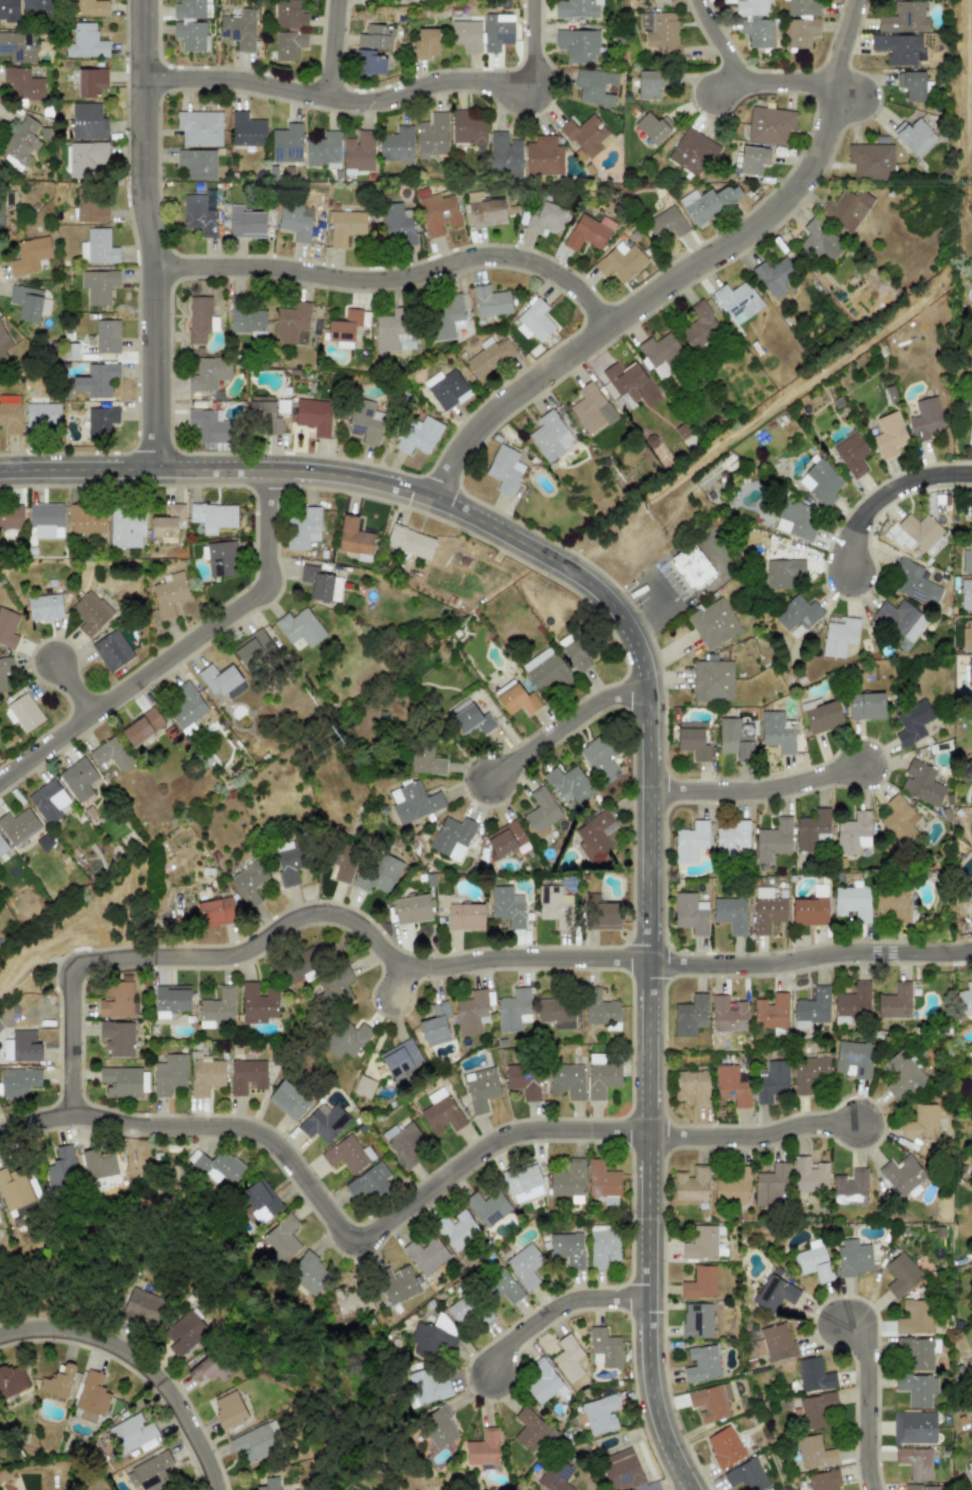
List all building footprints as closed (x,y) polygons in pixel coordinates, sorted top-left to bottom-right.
[(19,17),(19,0),(0,0),(0,17),(19,17)] [(22,11),(54,12),(54,0),(22,0),(22,11)] [(70,16),(108,15),(108,0),(93,0),(70,0),(70,16)] [(209,35),(205,35),(204,0),(180,0),(180,3),(173,3),(173,20),(173,38),(181,38),(181,52),(209,52),(209,35)] [(286,28),(286,32),(299,31),(299,27),(307,26),(306,12),(299,13),(299,0),(275,0),(276,28),(286,28)] [(599,0),(565,0),(565,2),(555,2),(555,17),(599,17),(599,0)] [(771,17),(767,17),(767,0),(735,0),(735,15),(748,15),(748,21),(740,21),(739,34),(748,34),(748,48),(771,48),(771,17)] [(810,35),(819,35),(818,0),(786,0),(787,17),(785,17),(786,49),(810,48),(810,35)] [(927,32),(928,17),(923,17),(923,2),(894,1),(894,16),(877,16),(877,31),(927,32)] [(219,16),(219,39),(237,39),(237,51),(254,51),(254,8),(240,8),(240,16),(219,16)] [(676,13),(642,13),(642,47),(662,47),(662,56),(681,56),(681,42),(676,42),(676,13)] [(484,52),(500,52),(500,44),(514,44),(513,14),(483,14),(484,52)] [(480,20),(451,21),(451,44),(461,44),(462,53),(481,53),(480,20)] [(65,57),(108,56),(107,40),(96,41),(96,22),(73,23),(73,44),(65,44),(65,57)] [(357,34),(357,48),(393,49),(394,26),(366,25),(365,34),(357,34)] [(438,28),(417,29),(417,41),(413,41),(413,56),(439,56),(438,28)] [(596,30),(554,30),(555,46),(566,46),(566,62),(597,62),(596,30)] [(8,56),(8,62),(35,62),(36,33),(0,32),(0,55),(8,56)] [(306,47),(306,32),(275,32),(275,61),(299,61),(299,47),(306,47)] [(870,35),(870,51),(886,51),(886,65),(916,65),(916,57),(921,57),(921,35),(870,35)] [(386,57),(376,57),(376,50),(357,49),(356,73),(385,75),(386,57)] [(30,67),(3,67),(3,84),(10,84),(10,98),(43,100),(44,77),(30,77),(30,67)] [(77,97),(99,97),(99,89),(107,89),(107,68),(77,69),(77,97)] [(577,101),(613,106),(614,95),(602,93),(603,83),(616,85),(617,73),(589,69),(586,87),(579,86),(577,101)] [(638,71),(637,99),(659,99),(659,71),(638,71)] [(924,71),(896,72),(896,88),(905,88),(905,101),(925,100),(924,71)] [(100,103),(72,103),(72,138),(106,138),(106,118),(100,118),(100,103)] [(794,131),(795,111),(750,107),(747,141),(786,144),(787,130),(794,131)] [(221,111),(176,111),(176,131),(182,131),(182,146),(221,146),(221,111)] [(265,119),(247,120),(247,111),(231,111),(231,146),(265,145),(265,119)] [(654,146),(673,127),(663,116),(657,122),(647,111),(633,124),(654,146)] [(446,112),(429,112),(429,122),(416,122),(417,159),(428,159),(428,154),(447,154),(446,112)] [(452,113),(453,150),(467,149),(467,145),(486,144),(485,119),(471,120),(471,112),(452,113)] [(557,128),(568,141),(571,139),(588,159),(612,139),(592,114),(576,127),(569,119),(557,128)] [(45,128),(23,115),(0,156),(0,159),(21,171),(31,153),(45,128)] [(915,158),(937,138),(918,118),(908,127),(902,121),(890,132),(915,158)] [(272,129),(271,161),(301,162),(301,123),(286,123),(286,130),(272,129)] [(378,133),(379,158),(398,158),(398,163),(412,163),(412,126),(396,126),(396,133),(378,133)] [(705,160),(711,163),(720,147),(686,126),(666,159),(695,176),(705,160)] [(339,131),(321,130),(321,138),(305,138),(305,165),(326,165),(326,168),(339,168),(339,131)] [(344,138),(343,169),(374,169),(374,130),(357,130),(357,138),(344,138)] [(521,172),(521,139),(507,139),(508,131),(490,131),(489,157),(499,157),(498,171),(521,172)] [(525,143),(526,175),(562,174),(562,145),(555,145),(555,135),(534,135),(534,142),(525,143)] [(108,164),(107,142),(68,142),(69,178),(93,178),(93,164),(108,164)] [(848,145),(848,164),(853,164),(854,178),(893,178),(892,144),(848,145)] [(739,175),(762,176),(763,147),(741,146),(739,175)] [(215,150),(177,150),(177,165),(184,165),(184,180),(215,180),(215,150)] [(694,189),(678,199),(694,226),(743,196),(735,182),(714,195),(710,188),(697,196),(694,189)] [(872,197),(857,189),(854,194),(842,188),(834,204),(825,200),(817,215),(853,234),(872,197)] [(503,197),(482,199),(482,191),(467,192),(470,228),(506,224),(503,197)] [(426,239),(442,236),(441,227),(460,223),(454,195),(439,198),(438,193),(418,198),(426,239)] [(205,194),(183,195),(184,228),(198,228),(198,238),(216,237),(215,210),(205,210),(205,194)] [(76,221),(108,222),(108,199),(77,199),(76,221)] [(524,229),(540,235),(544,225),(558,231),(566,211),(536,199),(524,229)] [(415,245),(413,210),(402,210),(401,203),(381,204),(382,239),(399,239),(399,246),(415,245)] [(265,212),(243,212),(243,205),(230,204),(229,237),(264,238),(265,212)] [(313,209),(280,205),(277,228),(293,231),(292,242),(308,244),(313,209)] [(676,236),(688,230),(674,205),(644,221),(654,239),(672,230),(676,236)] [(365,234),(366,212),(327,211),(327,222),(330,222),(330,248),(345,248),(346,234),(365,234)] [(600,250),(614,222),(601,216),(598,222),(580,213),(563,245),(575,252),(581,240),(600,250)] [(808,233),(797,247),(815,260),(819,255),(829,262),(844,242),(810,217),(802,229),(808,233)] [(109,228),(87,228),(86,242),(80,242),(80,262),(118,263),(118,247),(109,247),(109,228)] [(11,275),(38,272),(37,259),(51,257),(48,237),(16,241),(18,259),(9,260),(11,275)] [(632,244),(627,249),(619,241),(593,265),(604,277),(611,270),(623,283),(647,260),(632,244)] [(774,300),(787,289),(782,283),(796,271),(783,256),(770,267),(764,259),(750,270),(774,300)] [(87,287),(87,306),(110,305),(109,286),(118,286),(118,271),(80,272),(81,287),(87,287)] [(736,326),(763,305),(745,280),(729,291),(724,284),(711,293),(736,326)] [(508,291),(489,292),(488,284),(473,286),(476,317),(511,313),(508,291)] [(17,319),(38,323),(43,290),(11,285),(9,302),(19,304),(17,319)] [(453,322),(463,321),(461,293),(432,295),(435,340),(454,339),(453,322)] [(205,331),(218,330),(217,317),(212,317),(211,296),(188,296),(189,343),(205,343),(205,331)] [(266,309),(238,308),(238,296),(231,296),(230,333),(249,333),(249,338),(265,338),(266,309)] [(542,313),(548,308),(538,298),(511,324),(525,338),(530,333),(539,343),(556,327),(542,313)] [(722,328),(699,300),(687,309),(696,319),(679,333),(694,351),(722,328)] [(309,302),(294,301),(294,309),(275,308),(274,343),(307,344),(309,302)] [(409,308),(391,308),(391,316),(374,316),(375,350),(410,350),(409,308)] [(362,309),(344,309),(344,320),(328,320),(327,340),(353,341),(354,331),(361,332),(362,309)] [(119,320),(96,320),(96,353),(119,353),(119,320)] [(4,351),(13,346),(0,323),(0,363),(8,358),(4,351)] [(651,368),(663,362),(664,364),(682,354),(670,332),(653,341),(650,337),(637,345),(651,368)] [(476,379),(516,354),(504,336),(493,343),(489,336),(477,344),(481,350),(464,360),(476,379)] [(196,357),(196,374),(188,374),(188,391),(215,390),(215,380),(231,380),(230,356),(196,357)] [(635,362),(621,372),(615,362),(600,372),(626,409),(640,399),(643,405),(658,395),(635,362)] [(72,376),(73,392),(87,391),(87,398),(110,397),(109,377),(119,377),(118,363),(87,364),(87,376),(72,376)] [(471,394),(454,368),(441,376),(439,371),(423,381),(442,412),(471,394)] [(616,416),(590,380),(576,390),(582,398),(568,407),(588,436),(616,416)] [(943,428),(935,395),(914,400),(917,415),(907,418),(912,437),(918,436),(920,442),(932,439),(930,431),(943,428)] [(4,425),(4,435),(20,434),(19,396),(0,396),(0,425),(4,425)] [(274,397),(248,398),(249,423),(268,422),(268,432),(287,432),(287,416),(275,416),(274,397)] [(348,431),(363,433),(361,444),(378,446),(382,412),(373,411),(374,401),(353,398),(348,431)] [(295,426),(313,427),(313,437),(329,438),(331,401),(296,399),(295,426)] [(60,404),(26,403),(25,430),(59,431),(60,404)] [(118,407),(87,408),(88,440),(110,439),(109,423),(118,423),(118,407)] [(546,462),(575,442),(551,408),(537,418),(541,424),(527,435),(546,462)] [(221,410),(188,409),(187,426),(198,426),(197,442),(231,443),(232,420),(220,420),(221,410)] [(907,442),(897,411),(876,418),(881,433),(872,436),(880,461),(896,456),(893,447),(907,442)] [(394,449),(408,455),(411,447),(429,455),(443,424),(424,416),(421,423),(407,418),(394,449)] [(853,480),(867,470),(859,458),(869,452),(855,431),(831,447),(853,480)] [(523,465),(515,462),(519,452),(497,443),(486,475),(500,480),(496,491),(512,497),(523,465)] [(796,481),(825,509),(836,498),(832,494),(844,482),(818,458),(796,481)] [(810,540),(819,509),(783,499),(774,530),(810,540)] [(62,503),(30,504),(31,538),(63,538),(62,503)] [(184,504),(166,504),(166,517),(151,517),(151,537),(160,537),(160,546),(176,546),(176,527),(184,527),(184,504)] [(216,528),(236,527),(236,504),(189,505),(189,522),(202,522),(202,535),(216,535),(216,528)] [(23,528),(22,506),(0,507),(0,529),(23,528)] [(69,533),(105,532),(105,506),(69,506),(69,533)] [(319,541),(320,506),(304,506),(303,516),(288,515),(287,550),(308,550),(308,540),(319,541)] [(141,547),(140,536),(145,536),(144,511),(110,511),(111,548),(141,547)] [(374,533),(355,531),(357,516),(342,513),(336,551),(357,554),(356,560),(370,562),(374,533)] [(923,551),(943,530),(925,513),(917,522),(907,513),(895,525),(923,551)] [(436,538),(392,525),(385,546),(429,560),(436,538)] [(208,560),(208,576),(236,575),(235,542),(201,543),(202,560),(208,560)] [(668,557),(687,591),(714,576),(695,542),(668,557)] [(962,572),(971,572),(971,542),(967,542),(968,549),(961,550),(962,572)] [(791,588),(791,577),(804,576),(804,559),(764,560),(765,589),(791,588)] [(933,608),(942,587),(921,579),(926,568),(903,559),(890,590),(933,608)] [(319,566),(302,564),(299,581),(311,583),(309,599),(329,602),(333,575),(318,573),(319,566)] [(190,599),(183,570),(162,575),(164,582),(150,585),(156,612),(149,614),(152,623),(175,618),(171,603),(190,599)] [(960,579),(960,610),(971,610),(971,579),(960,579)] [(84,621),(77,628),(88,639),(113,613),(88,589),(70,608),(84,621)] [(62,618),(60,594),(28,597),(30,612),(34,611),(35,621),(62,618)] [(812,600),(807,605),(797,594),(772,616),(786,632),(797,622),(804,630),(823,613),(812,600)] [(741,631),(721,597),(686,617),(706,651),(741,631)] [(871,616),(911,643),(928,618),(900,599),(894,608),(882,600),(871,616)] [(13,650),(19,636),(11,633),(19,615),(0,607),(0,644),(13,650)] [(273,622),(289,644),(300,636),(308,648),(326,635),(305,607),(290,617),(287,612),(273,622)] [(822,656),(843,658),(844,643),(856,645),(858,618),(842,617),(841,624),(825,622),(822,656)] [(967,620),(967,627),(961,627),(962,650),(971,650),(971,620),(967,620)] [(109,673),(134,656),(116,629),(91,645),(109,673)] [(232,647),(245,669),(275,650),(262,629),(232,647)] [(575,674),(592,666),(578,638),(561,646),(575,674)] [(553,679),(560,689),(573,679),(549,645),(521,666),(538,690),(553,679)] [(5,692),(4,673),(13,672),(12,657),(0,658),(0,692),(5,692)] [(732,661),(692,661),(693,701),(733,701),(732,661)] [(212,695),(220,689),(227,700),(246,687),(230,663),(217,672),(210,663),(196,672),(212,695)] [(208,710),(187,679),(173,689),(181,702),(167,711),(182,732),(192,725),(190,723),(208,710)] [(541,706),(530,688),(523,693),(515,680),(494,693),(507,713),(520,705),(526,715),(541,706)] [(5,704),(9,710),(4,713),(11,724),(16,720),(23,733),(44,720),(27,692),(5,704)] [(884,719),(883,693),(848,694),(849,720),(884,719)] [(481,716),(468,698),(446,713),(462,735),(475,726),(482,736),(496,726),(486,712),(481,716)] [(843,724),(836,699),(821,704),(819,698),(799,704),(809,735),(843,724)] [(894,734),(901,748),(926,735),(921,725),(934,718),(923,698),(894,714),(903,729),(894,734)] [(132,747),(165,723),(152,706),(120,730),(132,747)] [(783,711),(760,711),(761,745),(778,745),(778,754),(794,753),(793,727),(783,727),(783,711)] [(718,718),(719,753),(736,753),(736,760),(752,760),(751,724),(740,724),(740,717),(718,718)] [(677,750),(692,750),(692,761),(709,761),(709,722),(677,723),(677,750)] [(620,773),(608,757),(617,751),(604,731),(577,750),(602,785),(620,773)] [(89,751),(97,765),(111,757),(119,772),(133,765),(116,735),(89,751)] [(445,775),(446,759),(431,758),(433,740),(417,739),(415,764),(412,764),(412,773),(445,775)] [(77,803),(93,793),(87,785),(98,777),(83,756),(57,774),(77,803)] [(945,787),(931,781),(936,769),(911,758),(903,775),(905,775),(899,790),(936,806),(945,787)] [(571,797),(576,804),(594,792),(575,764),(560,775),(555,767),(543,775),(562,803),(571,797)] [(27,797),(47,824),(72,806),(52,778),(27,797)] [(425,797),(418,780),(387,792),(400,824),(445,806),(439,791),(425,797)] [(562,815),(542,785),(529,794),(537,806),(522,816),(537,839),(549,831),(545,827),(562,815)] [(918,818),(896,793),(884,804),(890,811),(878,822),(901,846),(916,832),(910,825),(918,818)] [(27,807),(12,818),(7,812),(0,817),(0,828),(13,847),(41,827),(27,807)] [(815,851),(815,843),(828,843),(829,808),(813,808),(813,818),(796,817),(796,851),(815,851)] [(837,821),(836,854),(858,854),(859,847),(869,847),(870,811),(854,810),(854,821),(837,821)] [(617,827),(607,812),(570,836),(587,862),(613,846),(606,835),(617,827)] [(460,823),(443,816),(429,848),(459,862),(476,823),(462,817),(460,823)] [(755,829),(756,868),(770,867),(770,854),(791,853),(790,816),(775,817),(776,829),(755,829)] [(527,841),(514,819),(482,837),(495,860),(527,841)] [(708,848),(707,820),(692,820),(692,829),(674,829),(675,863),(697,862),(696,848),(708,848)] [(749,848),(748,820),(731,820),(732,828),(715,828),(716,856),(735,856),(735,848),(749,848)] [(9,849),(0,837),(0,855),(9,849)] [(310,867),(306,846),(274,852),(281,888),(298,885),(296,869),(310,867)] [(349,883),(356,849),(337,846),(332,870),(335,870),(333,880),(349,883)] [(387,894),(403,863),(377,850),(371,863),(364,859),(351,885),(367,892),(370,885),(387,894)] [(261,902),(253,889),(269,878),(257,860),(228,879),(249,910),(261,902)] [(960,889),(971,898),(971,872),(960,889)] [(571,894),(560,894),(560,885),(538,885),(537,919),(555,919),(555,928),(571,928),(571,894)] [(524,928),(523,894),(512,895),(512,886),(490,886),(491,919),(508,918),(508,929),(524,928)] [(833,914),(854,914),(854,922),(869,922),(869,888),(834,887),(833,914)] [(908,891),(875,890),(874,913),(895,914),(895,922),(907,922),(908,891)] [(706,902),(696,902),(696,892),(674,892),(674,928),(691,927),(691,936),(707,936),(706,902)] [(620,903),(599,902),(599,893),(585,893),(584,929),(619,929),(620,903)] [(431,921),(429,896),(394,898),(396,923),(431,921)] [(196,902),(200,926),(234,922),(231,897),(196,902)] [(786,898),(753,897),(752,935),(769,935),(769,922),(785,922),(786,898)] [(729,936),(745,936),(745,898),(712,898),(713,923),(729,922),(729,936)] [(827,899),(792,898),(791,924),(826,925),(827,899)] [(484,904),(448,904),(448,930),(483,930),(484,904)] [(333,955),(323,940),(280,969),(289,983),(333,955)] [(354,979),(346,964),(320,978),(324,987),(313,993),(324,1013),(352,998),(345,985),(354,979)] [(848,1024),(848,1018),(869,1017),(868,980),(854,981),(854,993),(834,994),(834,1024),(848,1024)] [(956,992),(961,1013),(971,1011),(971,980),(965,982),(967,990),(956,992)] [(266,1023),(266,1017),(277,1017),(277,988),(265,988),(265,996),(257,996),(257,981),(241,982),(242,1023),(266,1023)] [(877,994),(877,1017),(909,1017),(909,981),(894,981),(894,994),(877,994)] [(132,982),(103,982),(103,999),(98,999),(98,1016),(132,1016),(132,982)] [(190,1012),(190,985),(154,986),(154,1012),(190,1012)] [(234,986),(219,985),(218,1000),(199,1000),(198,1027),(213,1028),(213,1022),(233,1022),(234,986)] [(793,1028),(809,1028),(809,1022),(828,1022),(828,985),(813,985),(813,1000),(794,1000),(793,1028)] [(530,1022),(529,987),(513,987),(513,998),(498,998),(499,1032),(520,1031),(519,1022),(530,1022)] [(619,1024),(620,1002),(600,1001),(600,987),(586,987),(585,1023),(619,1024)] [(489,1022),(486,988),(469,990),(470,998),(455,999),(457,1036),(480,1034),(480,1023),(489,1022)] [(753,1027),(773,1027),(773,1035),(786,1035),(786,992),(772,992),(772,1001),(753,1001),(753,1027)] [(674,1004),(674,1036),(695,1037),(695,1028),(706,1028),(706,993),(692,993),(691,1004),(674,1004)] [(745,1003),(727,1003),(726,995),(711,995),(712,1031),(746,1030),(745,1003)] [(425,1047),(450,1040),(444,1019),(451,1017),(446,1000),(429,1005),(433,1018),(418,1022),(425,1047)] [(538,1022),(554,1021),(554,1029),(573,1029),(573,1000),(537,1001),(538,1022)] [(133,1057),(134,1022),(99,1022),(98,1038),(107,1038),(106,1056),(133,1057)] [(349,1057),(374,1034),(364,1023),(355,1031),(349,1024),(324,1046),(336,1059),(344,1051),(349,1057)] [(41,1043),(35,1043),(34,1029),(11,1030),(12,1040),(2,1040),(3,1061),(41,1060),(41,1043)] [(379,1053),(395,1086),(426,1071),(411,1038),(379,1053)] [(852,1078),(870,1079),(871,1043),(836,1041),(835,1068),(853,1069),(852,1078)] [(894,1099),(907,1088),(912,1094),(928,1081),(900,1048),(887,1060),(898,1074),(884,1086),(894,1099)] [(186,1087),(186,1054),(164,1054),(164,1063),(154,1063),(153,1097),(169,1097),(169,1087),(186,1087)] [(604,1100),(603,1087),(621,1087),(620,1064),(604,1064),(604,1054),(588,1054),(589,1100),(604,1100)] [(794,1095),(809,1094),(809,1079),(829,1079),(828,1055),(793,1056),(794,1095)] [(224,1061),(209,1061),(209,1057),(192,1057),(192,1098),(207,1098),(208,1086),(224,1087),(224,1061)] [(231,1096),(246,1095),(245,1083),(253,1082),(253,1089),(266,1089),(266,1060),(230,1061),(231,1096)] [(771,1104),(771,1093),(788,1093),(787,1060),(764,1061),(765,1074),(755,1075),(756,1104),(771,1104)] [(522,1102),(538,1101),(537,1064),(505,1065),(506,1089),(522,1088),(522,1102)] [(583,1100),(582,1064),(549,1065),(549,1092),(567,1092),(568,1101),(583,1100)] [(750,1108),(748,1073),(737,1073),(736,1064),(714,1065),(716,1098),(733,1098),(734,1108),(750,1108)] [(105,1097),(141,1097),(141,1067),(99,1068),(99,1084),(105,1083),(105,1097)] [(463,1073),(472,1116),(487,1112),(484,1099),(500,1095),(494,1067),(463,1073)] [(0,1069),(1,1099),(26,1099),(26,1087),(41,1087),(40,1069),(0,1069)] [(708,1106),(707,1071),(673,1072),(674,1100),(690,1100),(690,1106),(708,1106)] [(375,1080),(357,1075),(352,1093),(370,1098),(375,1080)] [(266,1099),(294,1121),(310,1101),(283,1079),(266,1099)] [(452,1131),(465,1125),(444,1086),(426,1096),(430,1105),(419,1110),(432,1134),(449,1125),(452,1131)] [(334,1104),(328,1110),(320,1102),(297,1127),(308,1138),(314,1132),(327,1144),(350,1119),(334,1104)] [(936,1104),(914,1104),(914,1121),(901,1121),(901,1137),(937,1136),(936,1104)] [(423,1140),(412,1121),(397,1130),(394,1126),(382,1133),(404,1170),(419,1161),(410,1147),(423,1140)] [(361,1149),(350,1133),(320,1154),(329,1167),(340,1160),(350,1174),(375,1158),(366,1145),(361,1149)] [(71,1144),(55,1147),(58,1161),(44,1163),(49,1191),(78,1186),(71,1144)] [(186,1158),(214,1184),(222,1176),(230,1184),(245,1168),(222,1147),(209,1161),(196,1148),(186,1158)] [(82,1152),(86,1180),(116,1176),(113,1148),(82,1152)] [(815,1162),(815,1168),(808,1168),(809,1156),(794,1155),(793,1191),(827,1192),(828,1163),(815,1162)] [(925,1174),(908,1155),(895,1167),(889,1159),(877,1170),(900,1197),(925,1174)] [(582,1158),(566,1158),(566,1172),(549,1172),(550,1196),(583,1195),(582,1158)] [(603,1158),(588,1158),(587,1196),(604,1197),(604,1205),(618,1205),(619,1171),(602,1171),(603,1158)] [(373,1202),(392,1189),(385,1179),(390,1175),(379,1160),(343,1185),(353,1200),(365,1191),(373,1202)] [(754,1172),(753,1206),(776,1206),(776,1196),(787,1196),(788,1162),(772,1162),(772,1173),(754,1172)] [(544,1193),(535,1165),(503,1175),(512,1203),(544,1193)] [(673,1200),(707,1201),(708,1166),(692,1166),(692,1173),(674,1173),(673,1200)] [(7,1212),(34,1200),(20,1168),(6,1174),(4,1167),(0,1169),(0,1195),(7,1212)] [(866,1168),(849,1168),(849,1175),(833,1175),(832,1204),(866,1205),(866,1168)] [(715,1172),(714,1201),(747,1202),(748,1173),(715,1172)] [(282,1206),(258,1177),(238,1194),(262,1223),(282,1206)] [(483,1201),(475,1191),(463,1201),(485,1229),(510,1209),(496,1190),(483,1201)] [(451,1252),(480,1235),(464,1208),(453,1215),(456,1220),(449,1224),(443,1215),(433,1222),(451,1252)] [(282,1262),(300,1246),(289,1233),(299,1224),(289,1213),(261,1238),(282,1262)] [(682,1258),(723,1257),(722,1243),(717,1243),(717,1225),(692,1225),(693,1243),(681,1244),(682,1258)] [(590,1268),(606,1268),(606,1261),(618,1261),(618,1226),(589,1227),(590,1268)] [(550,1234),(551,1258),(564,1258),(565,1270),(583,1270),(581,1233),(550,1234)] [(449,1256),(434,1236),(419,1248),(413,1240),(401,1250),(423,1277),(449,1256)] [(836,1246),(837,1277),(853,1277),(853,1273),(871,1272),(870,1244),(857,1245),(857,1238),(840,1238),(841,1246),(836,1246)] [(832,1280),(821,1239),(809,1242),(810,1249),(793,1253),(798,1275),(815,1271),(818,1283),(832,1280)] [(531,1270),(544,1261),(530,1242),(504,1261),(526,1292),(539,1282),(531,1270)] [(894,1278),(884,1287),(895,1299),(922,1275),(901,1250),(883,1266),(894,1278)] [(332,1274),(307,1252),(287,1274),(312,1296),(332,1274)] [(393,1270),(392,1269),(376,1275),(387,1304),(418,1292),(408,1265),(393,1270)] [(510,1307),(525,1292),(497,1265),(483,1280),(510,1307)] [(716,1265),(693,1265),(693,1282),(680,1281),(680,1297),(716,1297),(716,1265)] [(781,1298),(792,1304),(800,1291),(767,1273),(751,1302),(772,1314),(781,1298)] [(119,1313),(153,1327),(164,1300),(130,1286),(119,1313)] [(338,1318),(373,1312),(369,1287),(362,1288),(361,1287),(333,1292),(338,1318)] [(477,1310),(463,1294),(445,1310),(460,1326),(477,1310)] [(895,1318),(895,1334),(931,1333),(931,1299),(903,1300),(903,1318),(895,1318)] [(712,1337),(711,1303),(682,1304),(683,1338),(712,1337)] [(159,1334),(177,1358),(209,1333),(191,1309),(159,1334)] [(432,1325),(423,1322),(420,1330),(414,1327),(409,1340),(415,1342),(412,1350),(436,1360),(440,1350),(449,1354),(458,1333),(443,1314),(437,1312),(432,1325)] [(759,1328),(767,1362),(795,1356),(787,1322),(759,1328)] [(601,1367),(620,1367),(619,1336),(605,1337),(605,1326),(589,1327),(590,1353),(601,1353),(601,1367)] [(578,1365),(586,1359),(568,1333),(556,1342),(562,1350),(550,1359),(568,1384),(583,1373),(578,1365)] [(931,1370),(931,1352),(939,1352),(939,1338),(896,1338),(896,1353),(907,1353),(907,1370),(931,1370)] [(716,1345),(688,1347),(690,1366),(683,1367),(684,1382),(719,1378),(716,1345)] [(834,1371),(822,1373),(819,1355),(795,1358),(801,1392),(837,1387),(834,1371)] [(556,1391),(560,1397),(567,1392),(542,1357),(528,1367),(535,1378),(524,1386),(537,1405),(556,1391)] [(75,1365),(64,1362),(61,1374),(54,1372),(52,1380),(40,1377),(36,1391),(66,1399),(75,1365)] [(20,1365),(9,1369),(7,1364),(0,1367),(0,1399),(29,1387),(20,1365)] [(451,1395),(447,1379),(435,1383),(430,1366),(406,1373),(412,1392),(406,1394),(410,1407),(451,1395)] [(111,1393),(99,1389),(103,1374),(86,1369),(74,1408),(81,1410),(78,1419),(94,1423),(97,1415),(103,1417),(111,1393)] [(895,1390),(908,1391),(907,1407),(930,1407),(930,1393),(936,1393),(937,1376),(895,1375),(895,1390)] [(686,1393),(690,1408),(703,1404),(705,1412),(699,1414),(701,1424),(729,1416),(725,1400),(731,1398),(727,1382),(686,1393)] [(210,1401),(223,1430),(247,1420),(235,1390),(210,1401)] [(618,1408),(615,1394),(581,1403),(589,1436),(616,1429),(611,1410),(618,1408)] [(830,1427),(829,1410),(836,1410),(835,1394),(800,1395),(801,1428),(830,1427)] [(460,1436),(443,1405),(418,1418),(434,1450),(460,1436)] [(513,1418),(523,1425),(512,1438),(530,1453),(551,1429),(523,1406),(513,1418)] [(935,1412),(892,1412),(892,1443),(935,1443),(935,1412)] [(107,1428),(119,1454),(158,1436),(151,1421),(144,1425),(138,1413),(107,1428)] [(745,1457),(731,1425),(704,1437),(719,1469),(745,1457)] [(466,1441),(466,1464),(498,1463),(497,1427),(481,1427),(481,1441),(466,1441)] [(837,1463),(835,1448),(821,1450),(819,1435),(796,1438),(801,1469),(837,1463)] [(131,1488),(139,1484),(142,1489),(154,1489),(167,1484),(161,1470),(173,1464),(165,1447),(121,1468),(131,1488)] [(601,1465),(610,1489),(623,1489),(643,1483),(631,1447),(615,1453),(617,1459),(601,1465)] [(895,1463),(909,1463),(909,1480),(930,1481),(931,1449),(895,1448),(895,1463)] [(564,1483),(573,1467),(554,1457),(537,1486),(544,1489),(573,1489),(574,1489),(564,1483)] [(729,1488),(737,1483),(741,1489),(761,1489),(770,1485),(753,1457),(722,1475),(729,1488)] [(964,1463),(971,1486),(971,1460),(964,1463)] [(836,1484),(840,1484),(837,1469),(807,1474),(809,1489),(837,1489),(836,1484)] [(264,1477),(264,1485),(256,1486),(256,1489),(278,1489),(278,1477),(264,1477)]
